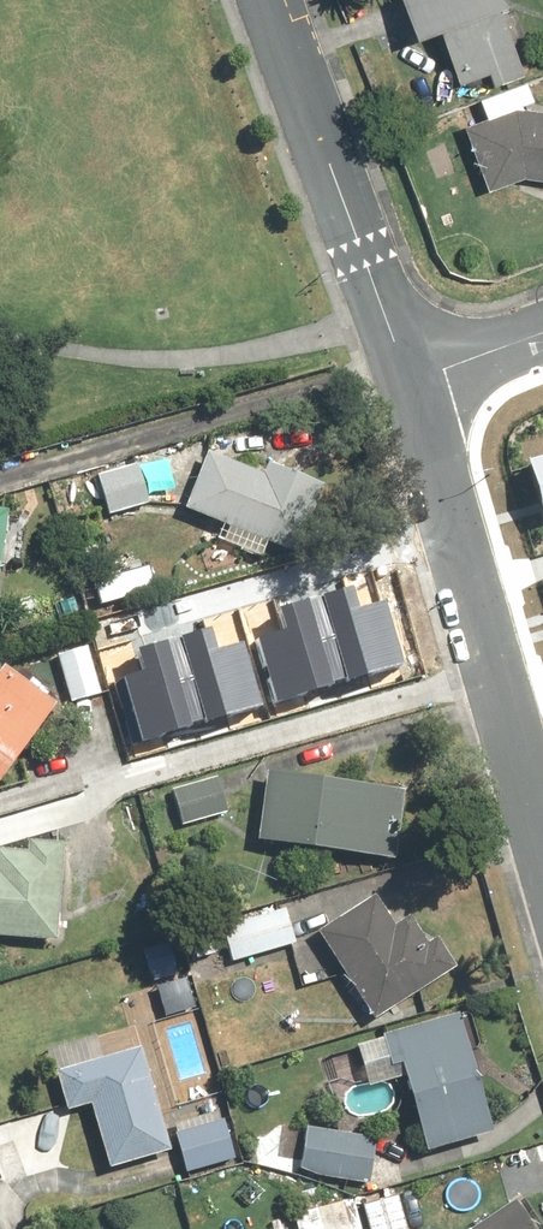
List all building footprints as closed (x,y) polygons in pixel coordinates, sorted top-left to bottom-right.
[(427,39),(444,31),(467,85),(498,72),(503,84),(531,73),(504,7),(515,3),(514,0),(411,0),(427,39)] [(474,126),(496,190),(532,178),(542,179),(542,110),(533,84),(488,99),(494,119),(474,126)] [(542,512),(542,451),(528,455),(542,512)] [(215,452),(191,508),(228,524),(222,540),(267,559),(273,545),(302,557),(331,487),(274,464),(270,474),(215,452)] [(141,463),(102,477),(116,517),(155,503),(141,463)] [(10,531),(0,529),(0,596),(10,531)] [(153,569),(101,584),(107,606),(159,592),(153,569)] [(343,680),(402,663),(383,598),(354,607),(349,587),(319,596),(343,680)] [(256,636),(275,701),(334,684),(309,600),(279,609),(285,628),(256,636)] [(205,720),(264,703),(245,638),(216,647),(210,627),(181,636),(205,720)] [(115,677),(134,741),(193,724),(168,640),(139,649),(144,668),(115,677)] [(95,647),(63,654),(75,703),(107,695),(95,647)] [(11,665),(0,681),(0,791),(62,700),(11,665)] [(223,774),(172,787),(183,827),(233,813),(223,774)] [(408,788),(276,774),(268,843),(401,857),(408,788)] [(0,868),(0,941),(65,945),(71,845),(32,842),(31,852),(4,850),(3,868),(0,868)] [(462,966),(443,937),(435,942),(417,915),(399,926),(388,909),(366,924),(358,911),(324,934),(379,1019),(462,966)] [(222,927),(231,964),(300,946),(291,910),(222,927)] [(502,1135),(466,1013),(364,1043),(377,1087),(403,1080),(399,1066),(410,1063),(437,1155),(502,1135)] [(96,1108),(113,1169),(177,1152),(149,1047),(68,1069),(60,1071),(73,1115),(96,1108)] [(226,1123),(183,1135),(193,1170),(236,1158),(226,1123)] [(381,1137),(310,1127),(304,1174),(374,1183),(381,1137)] [(404,1192),(369,1201),(376,1228),(413,1228),(404,1192)] [(528,1198),(482,1228),(542,1228),(542,1220),(528,1198)] [(357,1200),(300,1213),(304,1228),(364,1228),(357,1200)]
